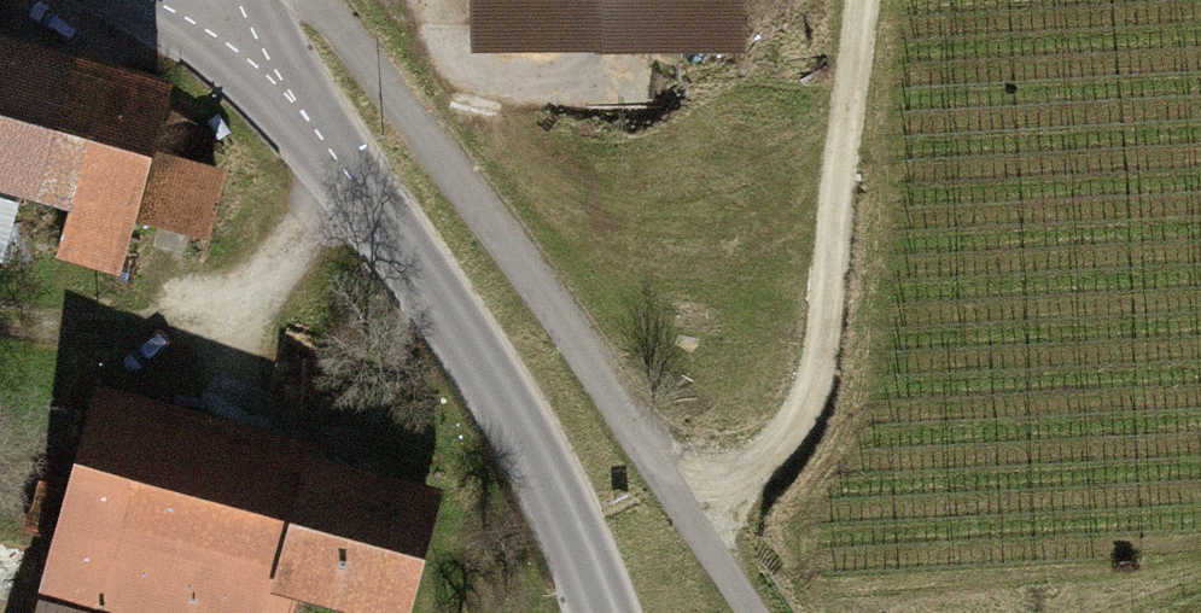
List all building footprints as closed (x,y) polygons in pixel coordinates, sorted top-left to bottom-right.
[(0,44),(0,203),(70,220),(57,271),(130,288),(145,228),(216,246),(235,168),(168,152),(183,89),(0,44)] [(103,385),(40,612),(298,612),(299,611),(306,612),(427,612),(463,483),(103,385)]
